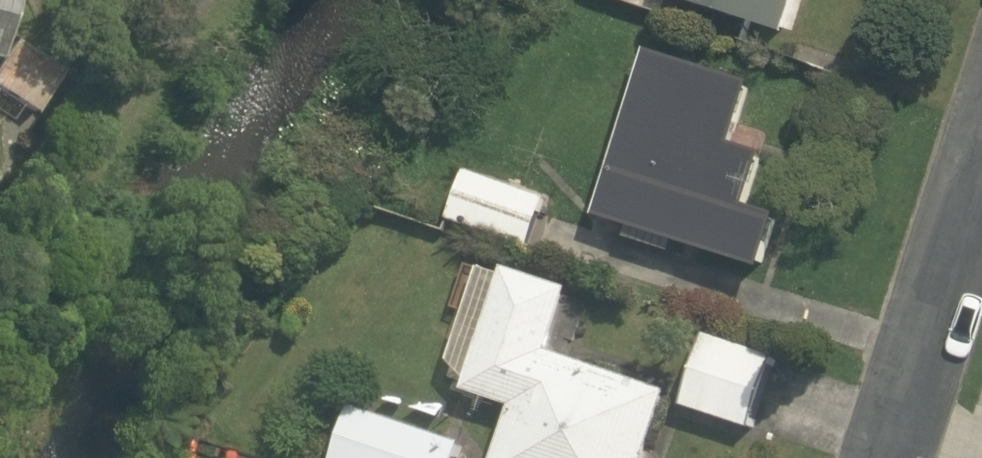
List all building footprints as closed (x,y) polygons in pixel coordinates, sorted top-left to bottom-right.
[(38,114),(58,48),(4,31),(13,0),(0,0),(0,90),(38,114)] [(789,38),(801,0),(673,0),(789,38)] [(596,221),(766,274),(783,220),(751,209),(768,156),(738,146),(756,87),(649,53),(596,221)] [(449,222),(530,250),(546,201),(466,173),(449,222)] [(669,394),(550,355),(571,292),(484,264),(449,369),(473,377),(468,394),(514,409),(498,457),(648,457),(669,394)] [(684,409),(752,432),(777,360),(709,337),(684,409)] [(462,445),(352,411),(337,457),(458,457),(462,445)]
